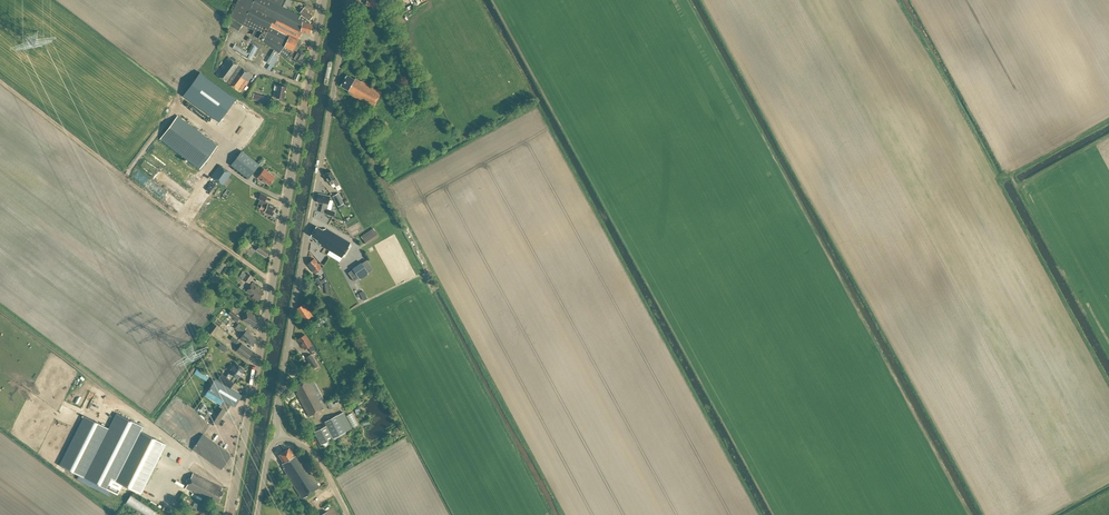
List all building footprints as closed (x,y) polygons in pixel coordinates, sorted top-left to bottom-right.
[(231,16),(243,24),(255,30),(253,34),(252,34),(252,35),(264,40),(263,41),(280,53),(292,62),(294,60),(302,64),(304,60),(302,59),(305,53),(298,49),(302,42),(298,40),(302,33),(302,32),(311,34),(313,25),(310,24),(311,22),(311,23),(309,21),(301,15),(300,16),(281,6),(283,0),(238,0),(231,16)] [(293,0),(292,0),(287,0),(284,6),(290,8),(293,0)] [(376,9),(377,6),(378,4),(367,1),(366,5),(376,9)] [(310,20),(313,16),(308,12),(309,11),(305,8),(304,8),(302,7),(300,9),(302,11),(301,13),(310,20)] [(242,25),(232,20),(229,25),(239,31),(242,25)] [(262,48),(263,46),(264,45),(250,37),(248,40),(255,45),(248,57),(252,59),(254,55),(257,57),(261,48),(262,48)] [(233,48),(247,56),(249,53),(235,45),(233,48)] [(273,51),(266,63),(270,65),(267,69),(270,71),(278,57),(275,55),(276,53),(273,51)] [(253,75),(229,57),(216,74),(240,92),(253,75)] [(183,94),(219,121),(236,98),(200,71),(183,94)] [(374,108),(382,93),(362,81),(362,82),(356,78),(355,80),(347,75),(341,86),(349,91),(348,92),(349,93),(349,94),(353,96),(374,108)] [(285,99),(287,87),(279,85),(278,91),(275,91),(274,96),(277,96),(276,97),(285,99)] [(264,96),(254,93),(253,100),(263,102),(264,96)] [(365,132),(380,120),(374,113),(359,125),(365,132)] [(200,169),(217,146),(177,116),(160,139),(200,169)] [(248,178),(259,165),(241,151),(231,165),(248,178)] [(219,165),(211,176),(223,185),(224,184),(227,186),(232,180),(228,177),(231,174),(219,165)] [(269,185),(275,178),(270,174),(270,173),(268,171),(267,172),(264,169),(257,178),(264,183),(265,182),(269,185)] [(335,187),(339,185),(336,178),(335,179),(333,176),(330,171),(324,174),(326,178),(325,179),(328,183),(329,182),(331,185),(334,183),(335,187)] [(332,195),(338,207),(343,204),(337,193),(332,195)] [(259,209),(264,211),(264,212),(272,216),(274,211),(275,211),(276,208),(270,205),(266,203),(266,202),(265,201),(267,196),(260,194),(258,199),(260,200),(257,207),(260,208),(259,209)] [(318,194),(318,196),(316,201),(317,202),(317,203),(328,205),(330,196),(318,194)] [(339,263),(350,243),(325,228),(325,229),(322,230),(316,226),(310,236),(317,240),(316,241),(320,244),(320,245),(329,251),(327,254),(330,256),(330,257),(339,263)] [(366,246),(379,238),(373,229),(361,237),(366,246)] [(257,249),(256,250),(265,256),(269,251),(254,241),(251,244),(256,247),(256,248),(257,249)] [(315,274),(321,268),(314,259),(307,264),(315,274)] [(361,263),(352,269),(360,280),(369,274),(361,263)] [(248,273),(243,280),(248,283),(253,277),(248,273)] [(261,298),(264,293),(262,293),(263,291),(252,284),(246,292),(253,296),(252,297),(258,301),(261,297),(261,298)] [(364,290),(360,292),(363,300),(368,298),(364,290)] [(302,322),(312,316),(304,303),(297,308),(298,310),(296,311),(299,315),(298,316),(302,322)] [(228,313),(234,318),(237,320),(239,318),(230,310),(228,313)] [(256,323),(258,319),(254,316),(247,312),(244,317),(243,317),(242,320),(249,325),(250,324),(254,326),(255,325),(256,323)] [(213,323),(207,331),(213,336),(219,328),(213,323)] [(250,345),(256,338),(250,334),(251,332),(246,328),(245,329),(238,324),(235,328),(243,334),(240,338),(244,342),(246,343),(247,342),(250,345)] [(311,352),(315,349),(312,344),(311,345),(305,335),(298,339),(304,350),(308,347),(311,352)] [(236,351),(247,359),(253,352),(233,337),(230,340),(236,344),(236,345),(239,347),(236,351)] [(312,370),(318,366),(310,355),(305,358),(312,370)] [(234,376),(237,378),(244,369),(235,363),(225,377),(231,381),(234,376)] [(209,376),(197,369),(194,374),(206,381),(209,376)] [(218,379),(230,388),(233,383),(221,374),(218,379)] [(214,380),(208,391),(219,398),(223,400),(219,407),(217,406),(209,420),(217,425),(225,411),(226,412),(231,405),(235,407),(242,395),(226,386),(215,379),(214,380)] [(308,417),(327,407),(312,379),(309,381),(308,379),(294,386),(298,392),(296,393),(308,417)] [(141,432),(143,427),(116,413),(109,428),(84,416),(59,465),(79,475),(77,479),(110,495),(112,492),(117,494),(122,485),(140,494),(166,444),(141,432)] [(344,416),(343,413),(324,422),(326,426),(314,432),(320,445),(352,429),(345,416),(344,416)] [(221,469),(232,455),(203,434),(192,449),(221,469)] [(302,499),(319,487),(298,455),(297,455),(294,456),(289,448),(288,449),(288,448),(287,448),(285,449),(285,450),(285,451),(278,455),(283,463),(282,464),(284,468),(283,468),(286,474),(286,475),(283,476),(285,479),(288,478),(302,499)] [(219,502),(224,492),(221,491),(222,488),(193,473),(185,488),(207,498),(212,500),(213,499),(219,502)] [(157,510),(132,494),(125,504),(143,514),(153,514),(157,510)] [(267,514),(275,514),(277,507),(269,505),(267,514)]
